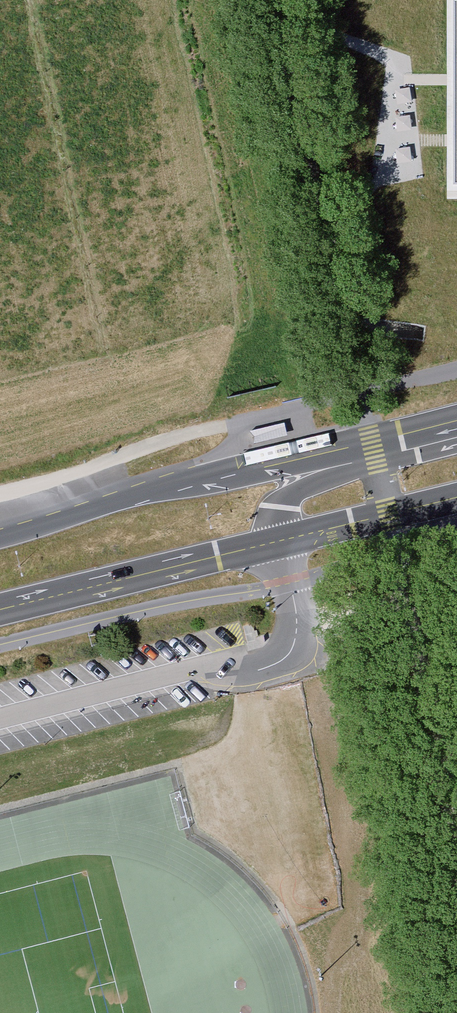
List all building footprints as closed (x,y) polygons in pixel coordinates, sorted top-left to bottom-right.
[(447,3),(448,206),(456,206),(456,3),(447,3)]
